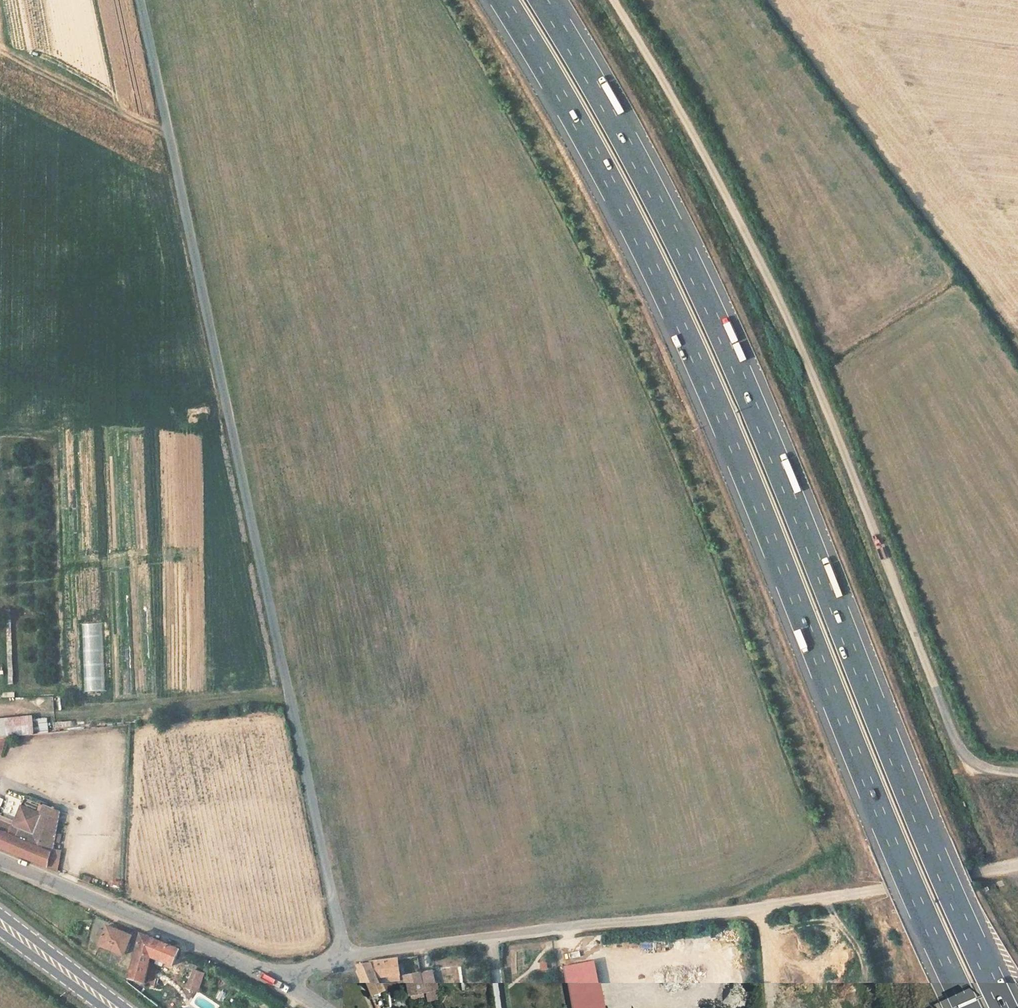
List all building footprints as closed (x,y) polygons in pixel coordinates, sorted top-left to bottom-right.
[(38,733),(48,733),(47,717),(38,718),(38,733)] [(33,736),(33,721),(0,723),(0,738),(33,736)] [(0,821),(0,848),(48,869),(50,860),(52,850),(53,844),(55,835),(58,819),(59,815),(44,809),(41,815),(22,807),(14,827),(0,821)] [(55,835),(53,844),(60,846),(62,836),(55,835)] [(52,850),(50,860),(59,863),(62,852),(52,850)] [(132,940),(109,930),(101,948),(125,958),(132,940)] [(174,968),(179,955),(143,939),(133,981),(145,985),(152,960),(174,968)] [(377,977),(400,974),(398,958),(358,964),(370,993),(382,988),(379,982),(377,977)] [(564,966),(572,1007),(604,1007),(595,960),(564,966)] [(407,995),(425,991),(427,1001),(439,999),(436,983),(433,969),(403,975),(407,995)] [(206,978),(195,974),(189,991),(199,995),(206,978)] [(400,980),(400,974),(377,977),(379,982),(400,980)]
